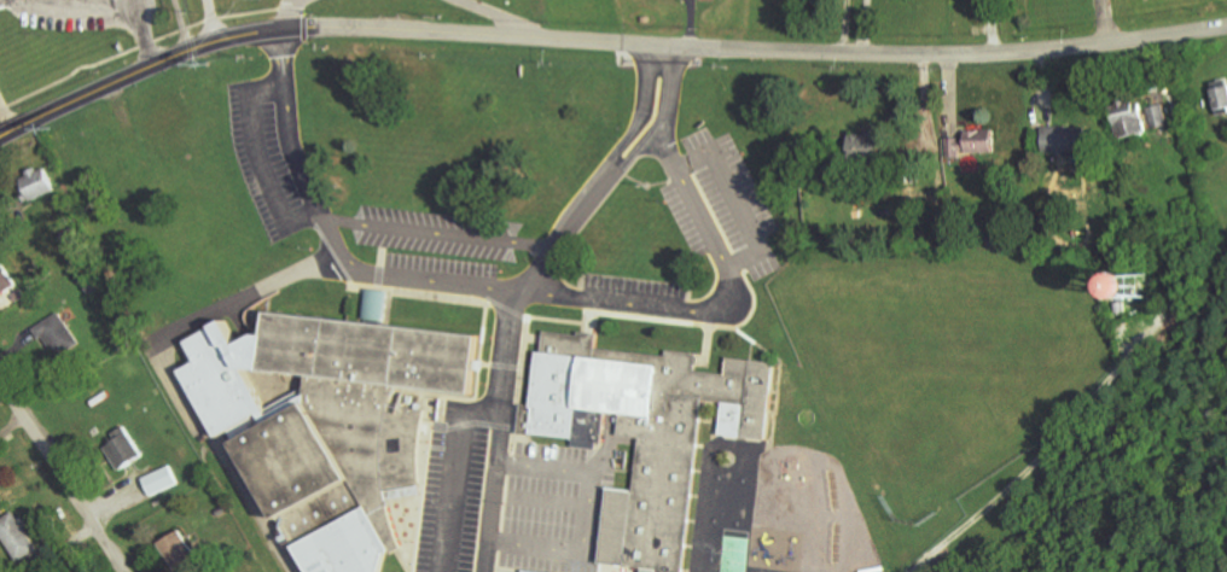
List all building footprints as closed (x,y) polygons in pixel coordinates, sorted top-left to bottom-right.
[(1211,83),(1215,113),(1226,111),(1226,81),(1211,83)] [(1118,139),(1146,132),(1139,100),(1110,107),(1118,139)] [(1153,129),(1168,125),(1163,105),(1148,109),(1153,129)] [(1086,152),(1085,127),(1042,128),(1042,152),(1086,152)] [(994,152),(994,131),(967,131),(967,139),(948,139),(948,158),(961,158),(961,153),(994,152)] [(884,159),(884,134),(849,134),(849,159),(884,159)] [(19,177),(28,202),(53,193),(44,168),(19,177)] [(15,285),(1,261),(0,262),(0,294),(15,285)] [(1116,286),(1138,292),(1143,269),(1121,264),(1116,286)] [(310,571),(382,571),(388,556),(403,548),(394,525),(389,502),(421,495),(419,472),(421,444),(429,415),(401,408),(411,390),(475,396),(479,338),(388,328),(391,294),(367,292),(364,326),(269,315),(266,338),(256,335),(238,344),(226,322),(187,342),(197,363),(181,373),(310,571)] [(56,357),(79,342),(60,312),(37,326),(56,357)] [(702,436),(705,399),(722,402),(719,436),(768,442),(777,367),(731,362),(729,377),(708,374),(698,374),(700,358),(655,354),(653,368),(598,362),(600,338),(589,337),(542,331),(534,407),(523,405),(519,434),(599,443),(603,416),(620,419),(617,442),(640,444),(634,491),(610,488),(600,564),(641,568),(641,571),(686,571),(702,436)] [(117,469),(141,456),(125,426),(113,432),(116,440),(105,446),(117,469)] [(141,477),(148,496),(176,484),(168,466),(141,477)] [(37,550),(13,511),(0,519),(0,532),(18,561),(37,550)] [(198,560),(179,529),(158,542),(177,571),(179,571),(198,560)]
